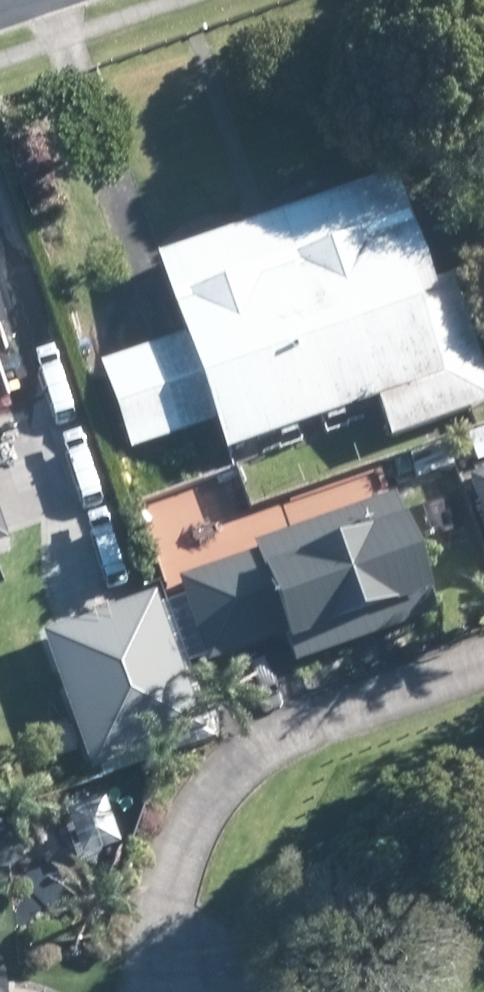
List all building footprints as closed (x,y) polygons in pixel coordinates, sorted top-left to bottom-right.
[(481,363),(450,278),(432,284),(394,180),(376,185),(159,264),(186,336),(101,367),(132,453),(214,422),(227,458),(376,403),(380,413),(390,443),(483,409),(483,373),(481,363)] [(13,362),(0,323),(0,367),(13,362)] [(114,454),(61,471),(107,612),(160,594),(114,454)] [(470,481),(483,521),(483,476),(470,481)] [(349,648),(383,635),(437,617),(395,499),(256,548),(258,556),(180,584),(209,666),(220,662),(286,639),(296,666),(349,648)]
